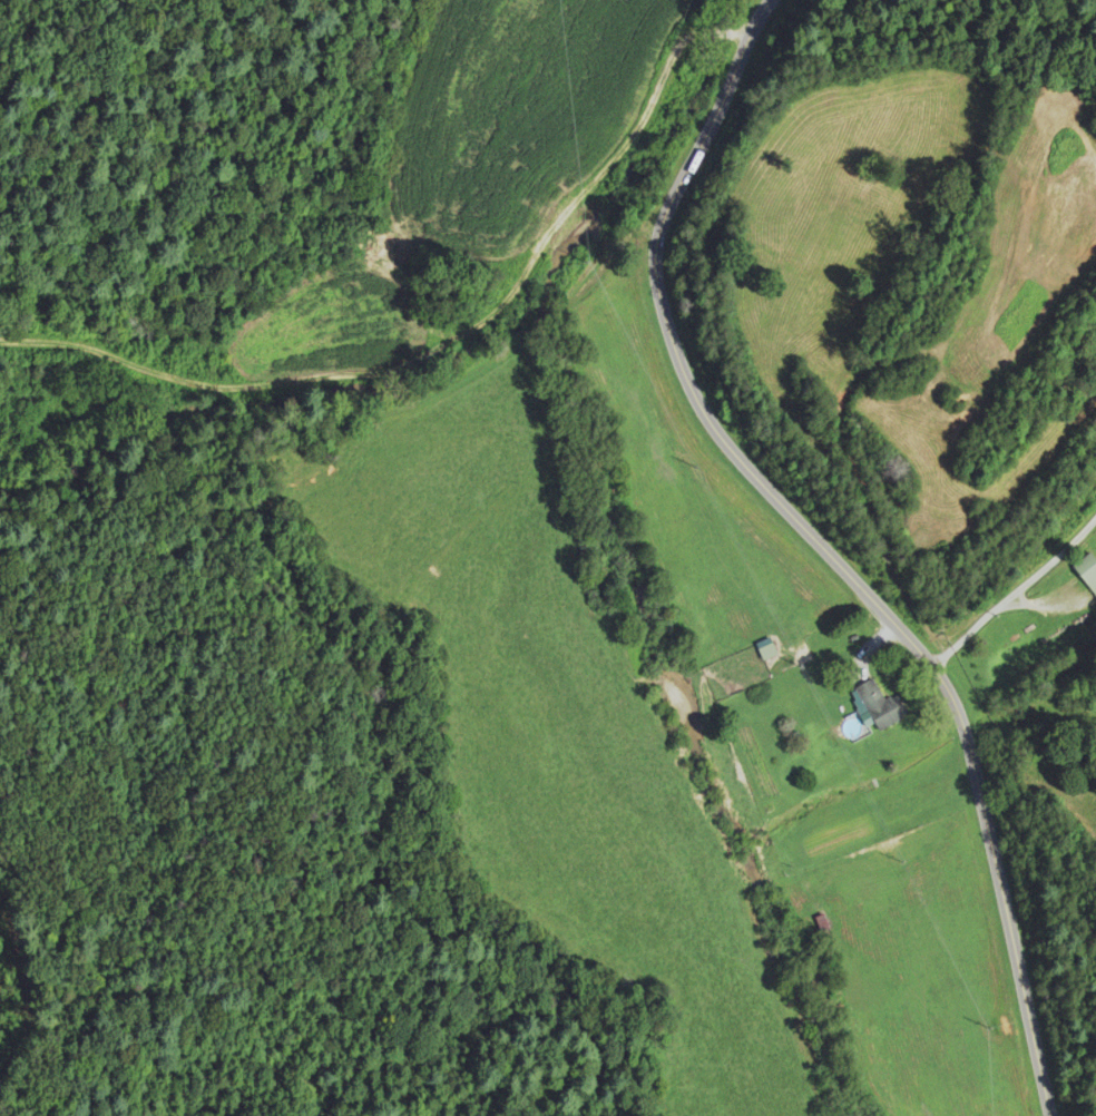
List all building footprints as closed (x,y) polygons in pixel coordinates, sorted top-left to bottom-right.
[(1095,599),(1095,563),(1089,554),(1071,569),(1095,599)] [(773,655),(769,645),(756,651),(761,661),(773,655)] [(866,714),(859,717),(865,728),(872,725),(876,733),(902,719),(890,697),(882,702),(870,680),(853,688),(866,714)]
